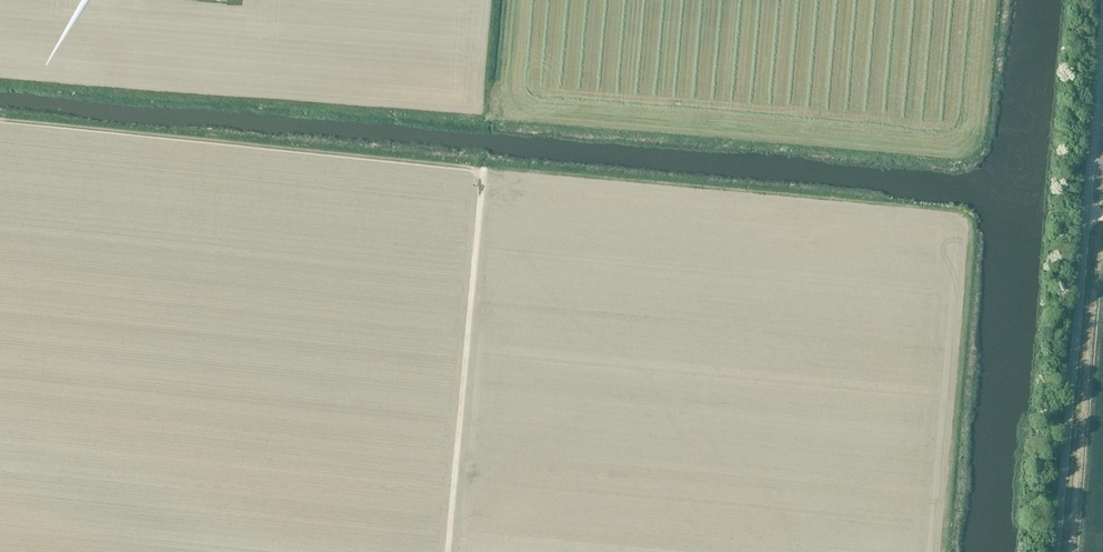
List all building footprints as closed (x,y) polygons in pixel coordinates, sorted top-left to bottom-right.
[(1049,492),(1049,477),(1040,477),(1039,491),(1049,492)]
